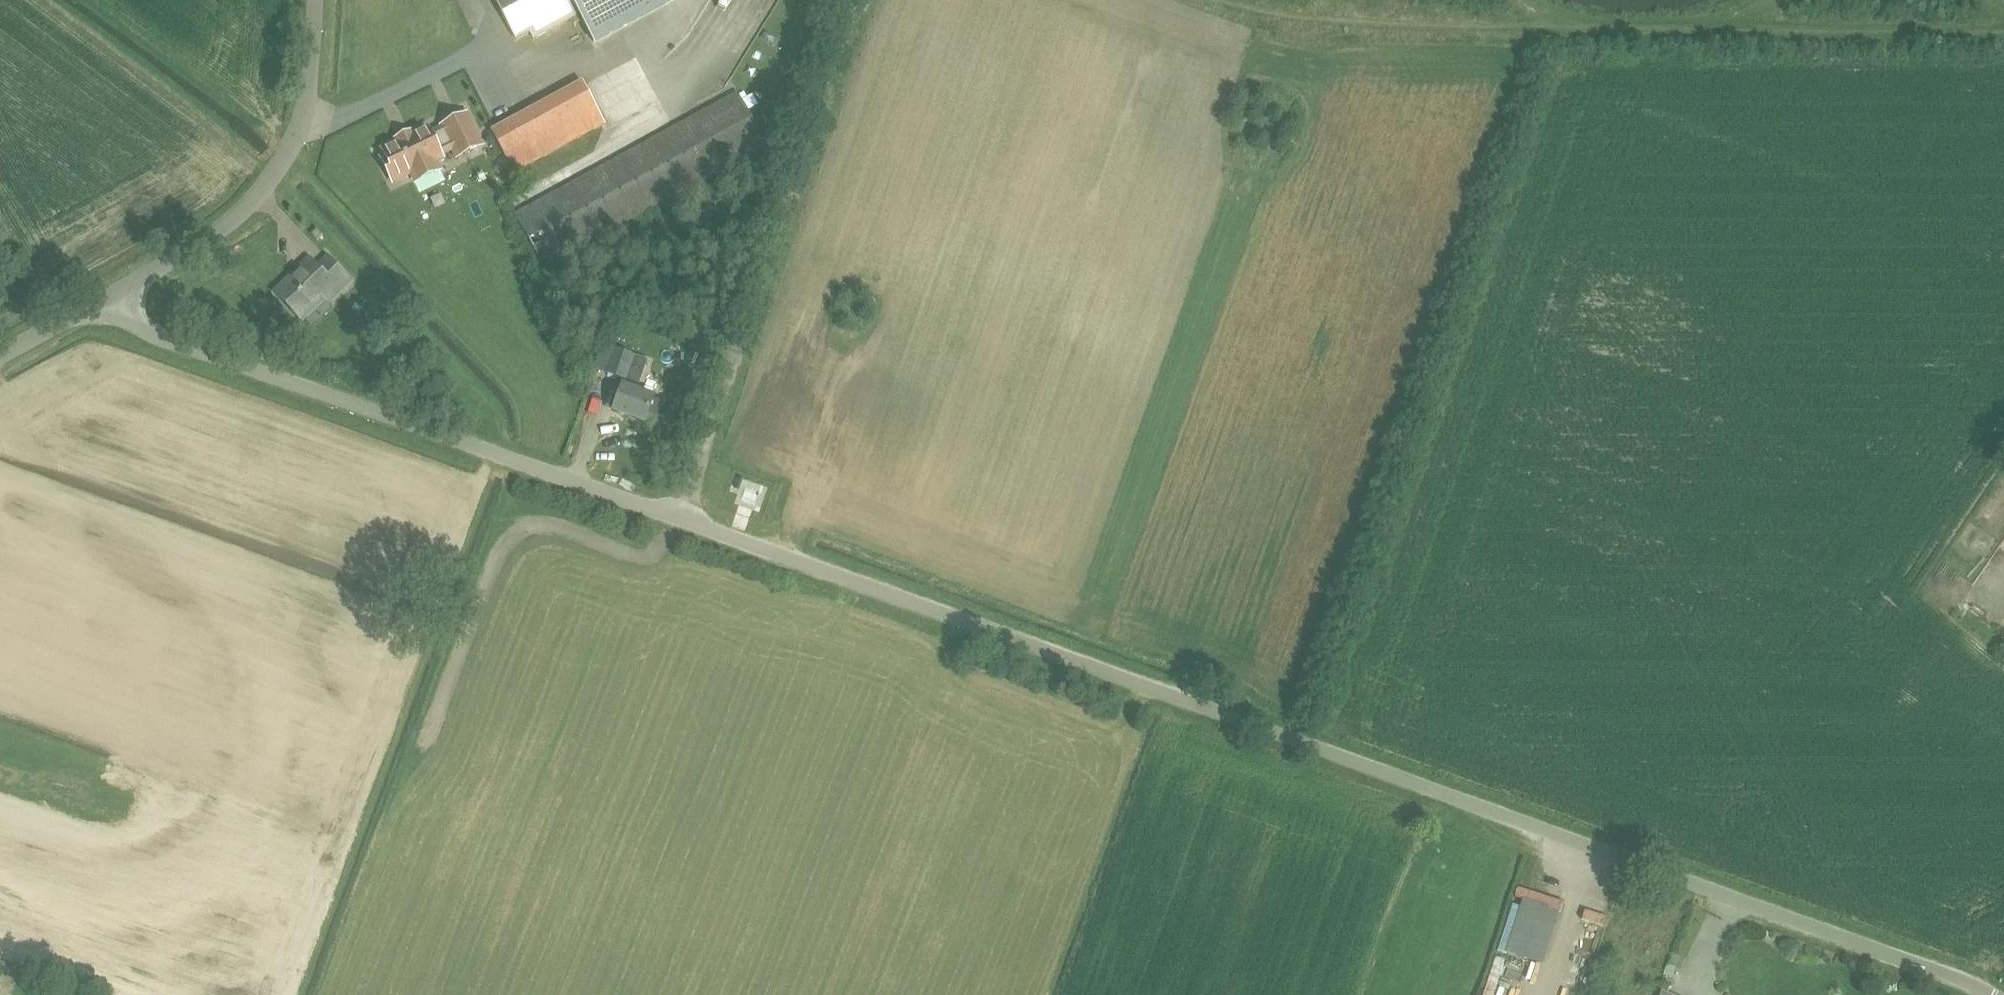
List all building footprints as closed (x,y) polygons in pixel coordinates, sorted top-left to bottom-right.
[(518,39),(532,32),(536,39),(580,15),(572,0),(498,0),(518,39)] [(580,15),(594,41),(669,0),(572,0),(580,15)] [(491,131),(514,173),(571,142),(569,139),(604,120),(582,80),(548,99),(547,96),(529,106),(531,109),(491,131)] [(544,266),(561,256),(562,258),(768,146),(738,91),(532,203),(533,205),(516,215),(544,266)] [(391,187),(409,179),(413,187),(442,172),(436,165),(452,156),(455,161),(485,147),(469,114),(433,132),(428,126),(380,151),(382,155),(377,159),(391,187)] [(275,293),(298,316),(320,296),(328,305),(352,282),(335,264),(325,274),(310,259),(275,293)] [(638,391),(648,360),(614,347),(605,373),(627,381),(625,386),(638,391)] [(624,417),(625,415),(645,422),(654,397),(623,385),(614,410),(618,412),(617,414),(624,417)] [(1551,921),(1517,912),(1494,994),(1517,994),(1520,983),(1513,981),(1523,941),(1521,941),(1525,928),(1547,934),(1551,921)] [(1574,994),(1586,994),(1589,986),(1578,983),(1574,994)]
